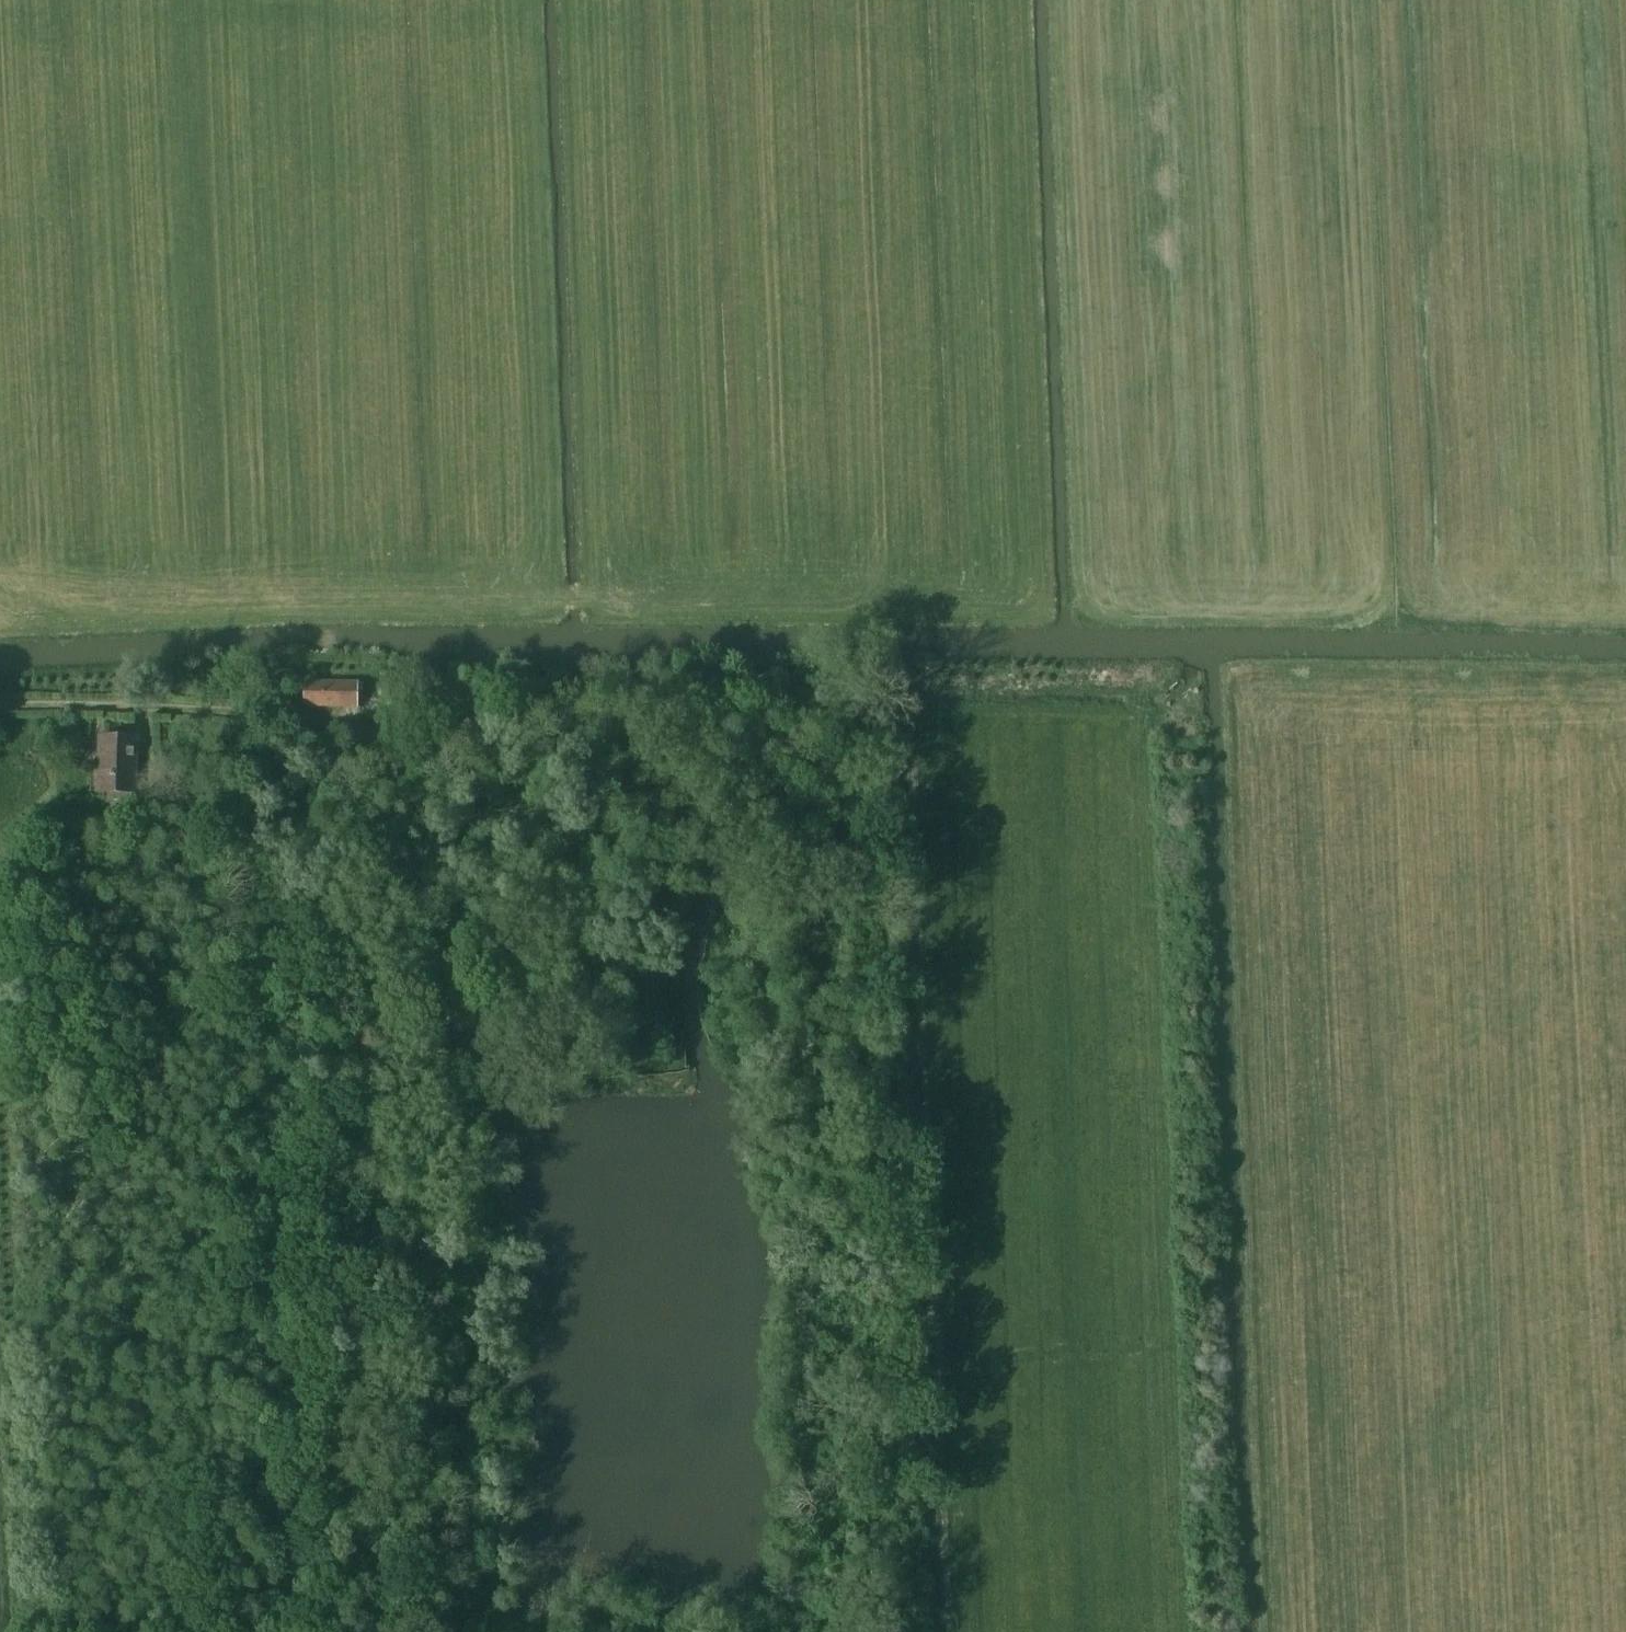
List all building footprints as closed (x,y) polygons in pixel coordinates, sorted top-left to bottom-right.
[(359,708),(359,681),(305,680),(305,707),(359,708)] [(100,792),(110,792),(109,806),(139,807),(139,791),(134,790),(136,738),(102,737),(100,792)]
